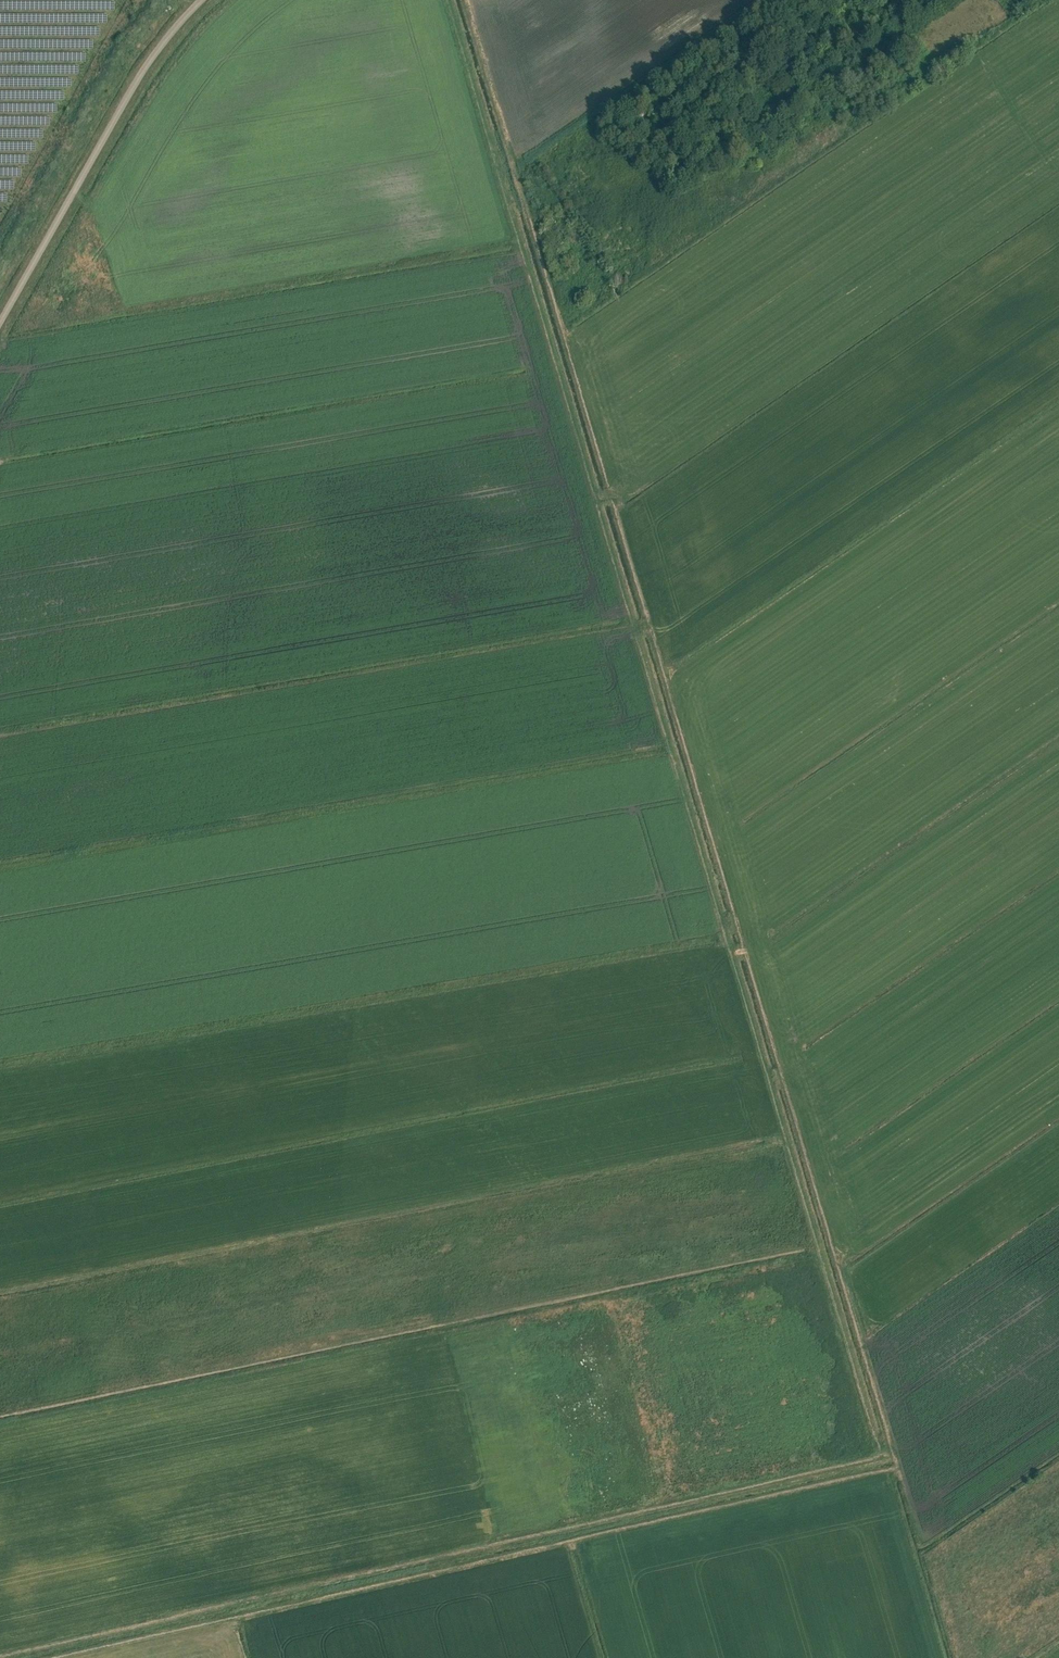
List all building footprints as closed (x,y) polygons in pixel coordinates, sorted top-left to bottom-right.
[(849,35),(857,43),(865,35),(858,27),(849,35)]
